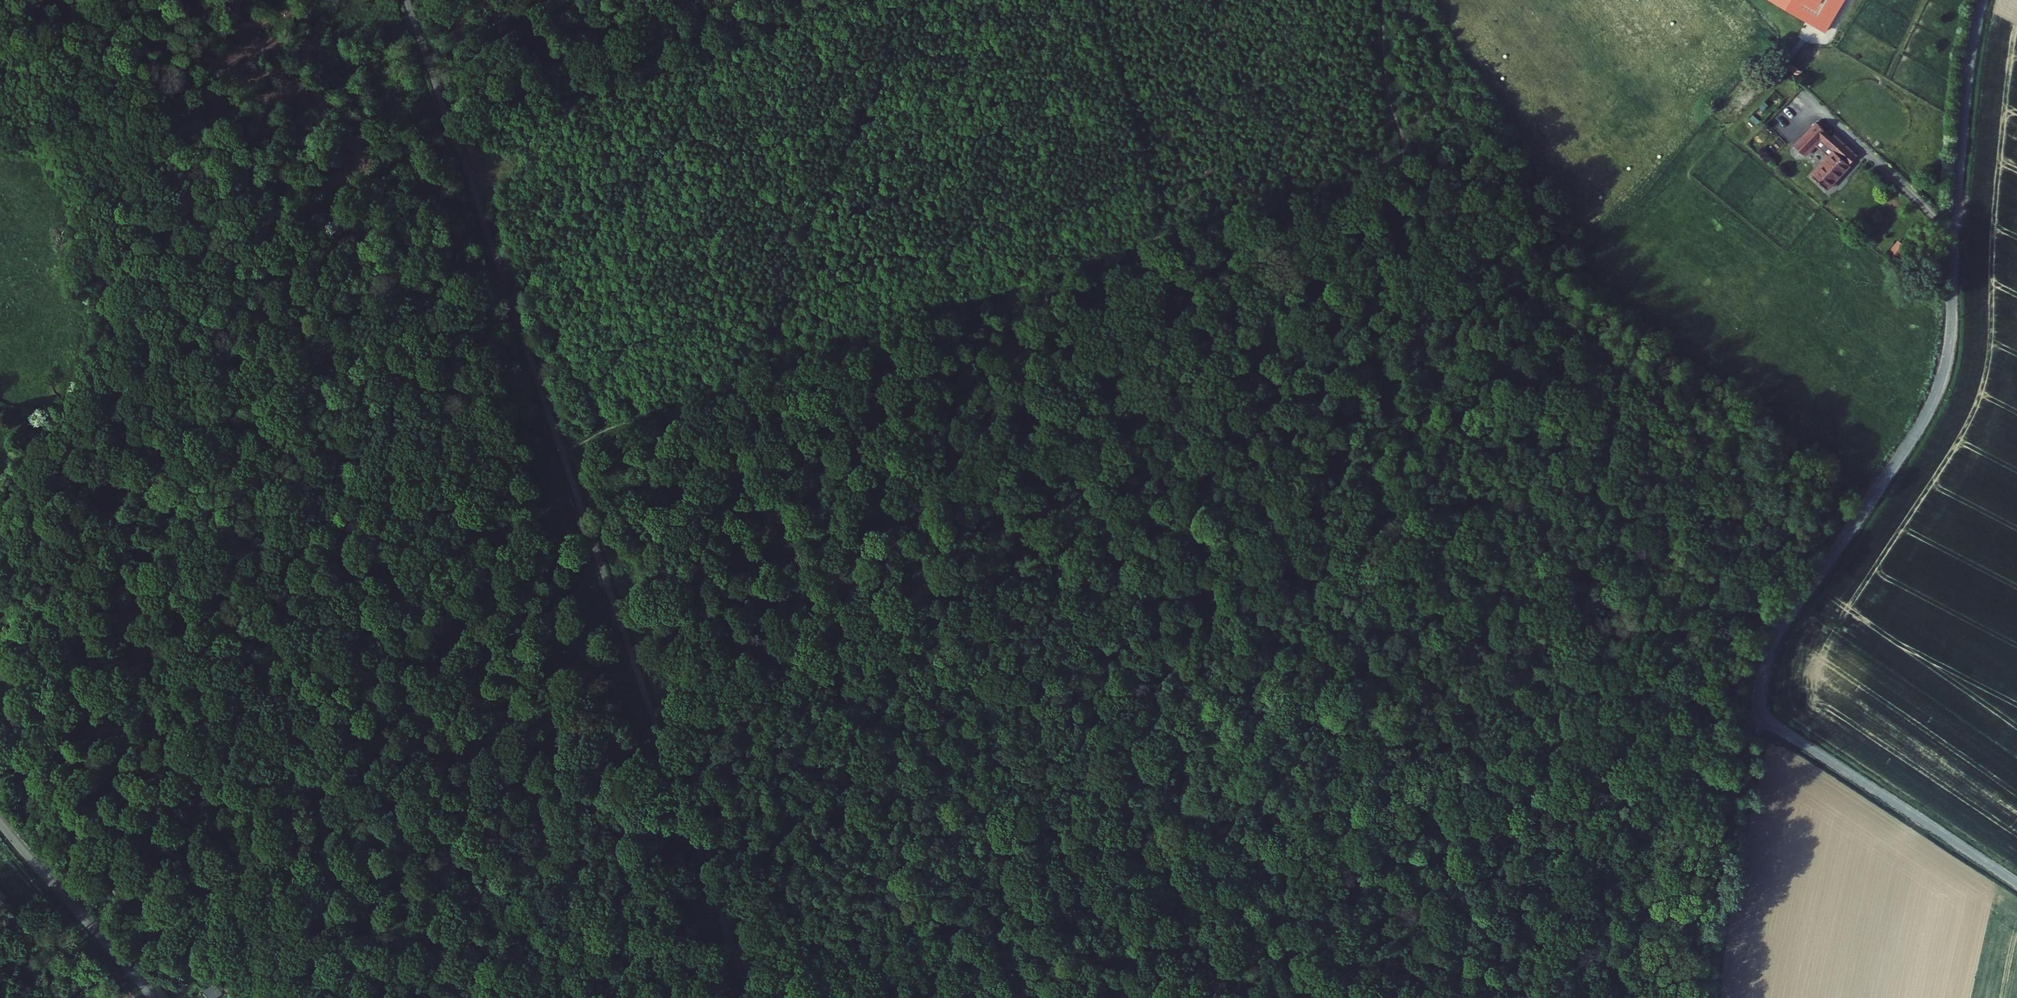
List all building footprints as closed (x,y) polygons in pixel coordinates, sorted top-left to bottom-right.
[(1825,34),(1845,0),(1767,0),(1825,34)] [(1801,145),(1810,155),(1832,133),(1819,120),(1816,123),(1820,126),(1801,145)] [(1813,180),(1825,192),(1860,157),(1840,137),(1831,146),(1839,154),(1813,180)] [(193,997),(211,997),(203,989),(193,997)]
